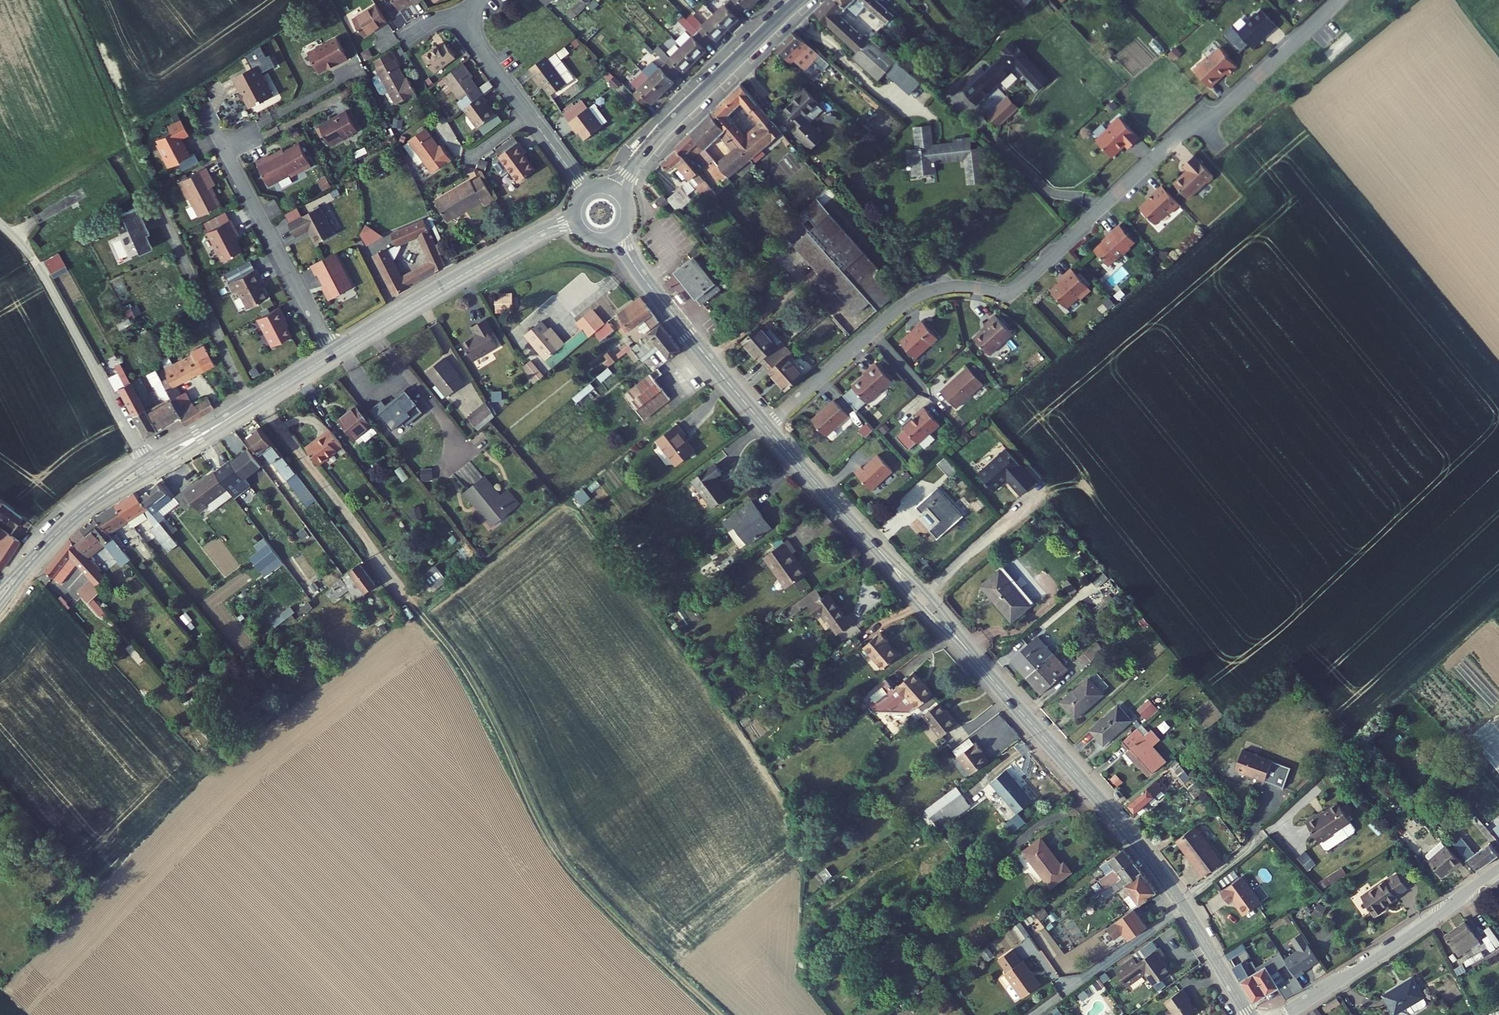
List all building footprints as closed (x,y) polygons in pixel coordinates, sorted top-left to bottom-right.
[(418,0),(390,0),(397,12),(410,3),(412,7),(419,2),(418,0)] [(729,26),(740,15),(738,12),(742,8),(735,0),(728,0),(715,12),(729,26)] [(813,5),(857,45),(871,29),(867,25),(862,29),(840,9),(830,0),(818,0),(813,5)] [(840,9),(846,2),(844,0),(830,0),(840,9)] [(887,14),(891,10),(879,0),(871,0),(887,14)] [(572,8),(576,13),(580,9),(583,6),(579,1),(572,8)] [(1258,31),(1269,20),(1253,4),(1249,8),(1246,8),(1241,13),(1241,16),(1229,26),(1244,42),(1253,33),(1252,32),(1256,29),(1258,31)] [(364,40),(386,25),(375,8),(352,23),(364,40)] [(715,12),(698,29),(709,40),(714,35),(717,38),(729,26),(715,12)] [(773,45),(789,59),(805,43),(817,54),(820,51),(792,26),(773,45)] [(687,27),(676,38),(683,44),(696,58),(708,47),(705,44),(709,40),(698,29),(693,34),(687,27)] [(871,29),(857,45),(851,51),(877,74),(885,66),(897,54),(875,34),(876,33),(871,29)] [(349,63),(338,41),(309,55),(319,75),(328,71),(328,69),(334,66),(335,68),(337,69),(349,63)] [(1199,52),(1187,62),(1203,81),(1215,70),(1214,69),(1218,66),(1221,69),(1230,62),(1220,51),(1221,50),(1214,41),(1202,52),(1199,52)] [(683,44),(666,61),(676,72),(683,65),(686,68),(696,58),(683,44)] [(980,102),(986,108),(1020,77),(1035,93),(1050,80),(1017,44),(963,94),(975,106),(980,102)] [(451,58),(443,45),(437,48),(435,47),(420,56),(429,70),(444,60),(445,62),(451,58)] [(554,53),(546,59),(552,67),(560,61),(554,53)] [(921,76),(897,54),(885,66),(910,89),(921,76)] [(387,56),(374,64),(378,71),(376,72),(396,105),(415,94),(407,80),(404,82),(392,63),(391,64),(387,56)] [(546,59),(545,58),(537,63),(560,89),(566,85),(572,80),(573,77),(560,61),(552,67),(546,59)] [(649,77),(663,91),(677,78),(673,75),(676,72),(666,61),(649,77)] [(550,97),(560,89),(537,63),(529,70),(533,76),(531,78),(539,88),(541,86),(550,97)] [(272,98),(257,67),(235,77),(242,92),(245,99),(250,108),(272,98)] [(483,97),(460,67),(443,81),(460,103),(458,104),(464,112),(483,97)] [(634,92),(645,103),(651,96),(654,100),(663,91),(649,77),(634,92)] [(730,106),(747,90),(738,79),(721,96),(730,106)] [(815,99),(816,98),(802,84),(781,105),(795,119),(797,118),(803,124),(821,106),(815,99)] [(721,96),(716,101),(724,111),(730,106),(721,96)] [(985,115),(997,127),(1018,108),(1006,96),(985,115)] [(489,104),(483,97),(464,112),(480,132),(481,131),(496,120),(486,106),(489,104)] [(580,101),(562,116),(568,124),(581,113),(586,109),(580,101)] [(741,131),(724,111),(716,101),(709,108),(746,155),(780,128),(771,116),(769,117),(764,111),(741,131)] [(586,109),(581,113),(598,131),(602,128),(587,108),(586,109)] [(746,155),(709,108),(688,129),(698,142),(702,146),(716,133),(730,151),(715,163),(724,175),(748,157),(746,155)] [(357,132),(347,110),(333,117),(333,118),(319,124),(328,144),(343,137),(343,138),(357,132)] [(1131,133),(1110,111),(1100,121),(1101,122),(1088,135),(1103,151),(1112,143),(1111,142),(1116,138),(1120,143),(1131,133)] [(586,141),(598,131),(581,113),(568,124),(573,130),(576,128),(586,141)] [(190,131),(183,117),(170,123),(172,128),(158,135),(162,142),(160,144),(164,152),(163,154),(168,164),(180,158),(179,157),(190,152),(183,139),(181,140),(179,136),(190,131)] [(481,131),(487,139),(504,125),(498,118),(496,120),(481,131)] [(926,121),(913,122),(915,143),(906,143),(907,157),(911,157),(912,168),(934,166),(934,158),(960,155),(963,179),(978,178),(975,144),(967,145),(966,133),(949,135),(949,139),(928,141),(926,121)] [(411,139),(412,140),(424,160),(431,173),(451,162),(442,147),(438,149),(427,129),(411,139)] [(688,129),(673,144),(674,146),(687,161),(696,154),(717,181),(724,175),(715,163),(702,146),(698,142),(688,129)] [(501,158),(519,144),(513,136),(495,149),(501,158)] [(262,153),(249,160),(262,184),(283,172),(284,174),(304,163),(292,140),(264,156),(262,153)] [(424,160),(412,140),(405,144),(417,165),(424,160)] [(501,158),(500,158),(520,185),(536,173),(524,156),(527,154),(519,144),(501,158)] [(657,159),(664,169),(672,163),(685,179),(690,176),(701,190),(706,186),(687,161),(674,146),(657,159)] [(1203,170),(1184,150),(1173,161),(1177,165),(1164,178),(1179,194),(1196,177),(1199,177),(1203,173),(1203,170)] [(206,165),(178,178),(187,196),(188,195),(197,214),(219,204),(210,185),(214,183),(206,165)] [(494,201),(481,179),(472,185),(470,183),(435,204),(448,224),(482,203),(485,207),(494,201)] [(1170,200),(1152,181),(1144,188),(1146,190),(1138,197),(1137,196),(1130,203),(1146,219),(1159,206),(1162,208),(1170,200)] [(676,187),(662,198),(670,208),(684,198),(676,187)] [(651,194),(655,200),(661,196),(657,190),(651,194)] [(150,236),(131,196),(115,203),(134,243),(150,236)] [(330,235),(316,208),(298,217),(293,208),(282,214),(286,223),(285,224),(292,237),(305,230),(313,244),(330,235)] [(873,304),(893,286),(821,209),(789,239),(852,307),(865,295),(873,304)] [(237,234),(229,218),(228,219),(223,210),(205,219),(209,228),(206,229),(205,229),(219,259),(239,250),(233,236),(237,234)] [(438,240),(427,214),(424,216),(434,241),(438,240)] [(420,218),(386,233),(387,236),(390,241),(369,251),(388,291),(421,274),(415,263),(392,275),(383,257),(386,257),(396,244),(395,242),(414,233),(417,240),(428,235),(420,218)] [(1096,234),(1085,245),(1099,259),(1113,246),(1115,248),(1122,242),(1120,240),(1124,235),(1110,219),(1100,229),(1102,231),(1097,235),(1096,234)] [(366,246),(379,240),(372,226),(359,232),(366,246)] [(697,298),(716,283),(691,251),(701,243),(696,236),(683,245),(689,252),(672,265),(697,298)] [(432,243),(436,251),(442,248),(438,240),(434,241),(432,243)] [(65,259),(59,245),(43,253),(50,266),(65,259)] [(349,283),(330,249),(307,262),(312,272),(314,271),(322,285),(320,286),(325,297),(349,283)] [(436,251),(425,256),(426,257),(432,268),(442,263),(436,251)] [(421,274),(432,268),(426,257),(415,263),(421,274)] [(66,261),(65,259),(50,266),(51,268),(66,261)] [(1082,285),(1063,264),(1052,274),(1054,276),(1042,287),(1059,304),(1071,292),(1073,294),(1082,285)] [(260,281),(254,267),(226,281),(231,290),(234,288),(242,304),(262,294),(257,282),(260,281)] [(644,303),(641,298),(619,314),(623,318),(644,303)] [(281,315),(275,303),(253,314),(266,342),(276,337),(278,338),(283,336),(283,333),(286,332),(278,317),(281,315)] [(623,318),(620,321),(627,331),(637,324),(645,334),(660,322),(644,303),(623,318)] [(575,319),(587,334),(592,330),(603,322),(592,307),(575,319)] [(979,324),(966,336),(981,352),(1004,331),(987,313),(977,322),(979,324)] [(544,318),(526,331),(547,359),(566,344),(555,329),(553,331),(544,318)] [(592,330),(599,340),(613,329),(606,319),(603,322),(592,330)] [(930,336),(914,319),(907,325),(908,326),(892,340),(907,357),(930,336)] [(489,336),(493,334),(486,321),(473,329),(477,336),(462,345),(472,363),(497,349),(489,336)] [(657,350),(665,361),(681,350),(662,324),(628,349),(636,359),(641,356),(644,361),(657,350)] [(759,333),(753,328),(736,344),(758,368),(780,347),(764,329),(759,333)] [(164,373),(211,349),(206,338),(149,367),(174,414),(202,397),(197,388),(192,390),(190,386),(175,394),(164,373)] [(780,347),(758,368),(779,391),(796,375),(780,357),(785,352),(780,347)] [(112,384),(126,410),(140,403),(117,357),(109,361),(112,367),(103,372),(109,386),(112,384)] [(443,359),(427,372),(446,396),(462,384),(443,359)] [(531,359),(523,366),(536,381),(544,374),(531,359)] [(883,380),(868,363),(857,373),(858,375),(844,387),(845,388),(835,397),(848,412),(859,402),(859,403),(883,380)] [(152,426),(174,414),(149,367),(148,364),(138,369),(144,380),(147,379),(156,396),(146,402),(148,405),(143,408),(152,426)] [(975,382),(960,365),(934,390),(949,407),(975,382)] [(658,366),(623,392),(641,416),(668,397),(654,378),(662,372),(658,366)] [(603,380),(612,372),(608,368),(599,376),(603,380)] [(590,383),(573,397),(577,402),(594,387),(590,383)] [(382,400),(372,409),(379,418),(381,415),(394,430),(404,421),(407,425),(423,412),(404,389),(386,405),(382,400)] [(207,407),(204,402),(202,397),(174,414),(176,419),(180,425),(207,407)] [(840,417),(825,401),(803,421),(818,437),(840,417)] [(139,434),(152,426),(143,408),(140,403),(126,410),(139,434)] [(468,419),(478,431),(486,425),(495,418),(487,404),(468,419)] [(374,426),(358,406),(339,420),(355,440),(374,426)] [(932,423),(916,406),(908,414),(909,415),(897,427),(911,443),(932,423)] [(332,449),(340,443),(328,427),(320,433),(322,435),(304,448),(315,464),(334,451),(332,449)] [(677,427),(656,441),(674,469),(692,457),(683,442),(686,440),(677,427)] [(299,501),(244,428),(231,437),(244,455),(248,452),(270,481),(290,508),(299,501)] [(1012,496),(1026,483),(1014,469),(997,450),(970,474),(985,491),(998,480),(1012,496)] [(270,481),(248,452),(244,455),(266,484),(270,481)] [(854,468),(847,474),(864,492),(885,472),(870,457),(855,470),(854,468)] [(692,478),(710,506),(727,495),(715,476),(720,473),(714,464),(692,478)] [(1032,478),(1020,464),(1014,469),(1026,483),(1032,478)] [(242,472),(227,483),(238,498),(246,508),(261,497),(242,472)] [(486,478),(470,491),(480,504),(489,515),(493,520),(506,509),(508,512),(519,504),(508,491),(501,497),(486,478)] [(1026,488),(1033,498),(1047,490),(1041,479),(1026,488)] [(227,483),(226,482),(212,492),(211,490),(197,500),(212,520),(220,514),(218,513),(238,498),(227,483)] [(164,485),(145,499),(163,521),(165,523),(183,509),(164,485)] [(957,516),(931,487),(910,506),(917,514),(923,508),(935,521),(925,530),(932,539),(957,516)] [(120,505),(131,518),(146,508),(152,515),(159,524),(163,521),(145,499),(140,492),(120,505)] [(205,512),(195,499),(187,506),(185,507),(189,513),(195,520),(205,512)] [(750,503),(720,522),(726,531),(731,527),(743,545),(767,529),(750,503)] [(476,507),(485,518),(489,515),(480,504),(476,507)] [(2,505),(0,508),(0,524),(20,539),(30,526),(2,505)] [(120,505),(100,517),(124,546),(127,544),(119,533),(126,529),(122,524),(131,518),(120,505)] [(413,517),(422,515),(420,505),(411,507),(413,517)] [(169,529),(189,513),(185,507),(183,509),(165,523),(169,529)] [(136,525),(152,515),(146,508),(131,518),(136,525)] [(495,523),(508,512),(506,509),(493,520),(495,523)] [(118,551),(124,546),(100,517),(87,526),(86,525),(74,540),(89,559),(109,540),(118,551)] [(25,549),(7,535),(0,543),(0,574),(25,549)] [(791,539),(766,555),(786,588),(807,574),(794,553),(798,551),(791,539)] [(89,559),(74,540),(48,571),(63,584),(79,567),(95,587),(83,597),(89,604),(102,592),(97,587),(106,580),(89,559)] [(250,555),(263,576),(283,563),(270,543),(250,555)] [(339,562),(325,572),(342,593),(356,583),(339,562)] [(423,571),(416,562),(402,573),(409,582),(423,571)] [(979,584),(1009,618),(1031,600),(1000,565),(979,584)] [(303,588),(312,599),(329,586),(337,597),(342,593),(325,572),(303,588)] [(820,583),(814,587),(822,598),(827,594),(820,583)] [(832,591),(827,594),(822,598),(814,587),(794,600),(789,603),(797,614),(814,603),(820,612),(825,609),(840,633),(861,619),(855,609),(846,614),(832,591)] [(278,624),(295,612),(291,606),(274,618),(278,624)] [(857,640),(875,660),(889,647),(877,632),(879,630),(874,624),(857,640)] [(1037,636),(1032,641),(1046,656),(1051,652),(1037,636)] [(1078,655),(1086,663),(1102,648),(1094,640),(1078,655)] [(1025,676),(1046,656),(1032,641),(1010,660),(1025,676)] [(1065,668),(1051,652),(1046,656),(1060,672),(1065,668)] [(1060,672),(1046,656),(1025,676),(1039,691),(1060,672)] [(926,685),(907,663),(887,681),(877,670),(847,692),(850,696),(856,692),(863,702),(900,707),(910,697),(911,698),(926,685)] [(1074,715),(1100,691),(1087,676),(1061,700),(1074,715)] [(920,704),(937,727),(954,714),(947,704),(945,706),(936,693),(920,704)] [(1145,719),(1158,708),(1148,697),(1136,709),(1145,719)] [(1086,731),(1099,745),(1126,720),(1113,706),(1086,731)] [(1142,733),(1136,725),(1119,742),(1125,748),(1123,751),(1143,774),(1159,761),(1146,746),(1154,740),(1145,730),(1142,733)] [(950,747),(964,765),(982,752),(976,744),(977,742),(969,732),(950,747)] [(1242,749),(1235,770),(1275,784),(1283,764),(1242,749)] [(989,772),(993,776),(1016,801),(1031,787),(1004,758),(989,772)] [(1169,760),(1153,772),(1156,775),(1121,804),(1129,814),(1157,791),(1160,794),(1167,788),(1163,784),(1178,771),(1169,760)] [(957,784),(926,806),(935,819),(966,796),(957,784)] [(1297,817),(1310,835),(1316,833),(1317,835),(1324,830),(1324,826),(1340,815),(1337,811),(1330,801),(1328,798),(1309,812),(1307,810),(1297,817)] [(1335,798),(1330,801),(1337,811),(1342,807),(1335,798)] [(1490,819),(1498,829),(1498,813),(1490,819)] [(1316,833),(1310,835),(1313,840),(1318,840),(1342,823),(1343,819),(1340,815),(1324,826),(1324,830),(1317,835),(1316,833)] [(1487,837),(1472,847),(1449,824),(1444,829),(1452,837),(1451,838),(1474,862),(1495,848),(1487,837)] [(1025,843),(1045,870),(1064,855),(1044,829),(1025,843)] [(1219,865),(1188,832),(1171,849),(1178,857),(1180,855),(1185,860),(1183,862),(1194,874),(1192,876),(1199,883),(1219,865)] [(1458,863),(1464,858),(1448,841),(1447,842),(1442,837),(1429,849),(1433,854),(1430,857),(1444,871),(1455,861),(1458,863)] [(1098,862),(1106,874),(1130,858),(1121,845),(1098,862)] [(1086,884),(1094,894),(1105,886),(1108,890),(1118,882),(1139,868),(1130,858),(1106,874),(1099,878),(1098,876),(1086,884)] [(1118,882),(1132,903),(1153,888),(1139,868),(1118,882)] [(1404,874),(1396,879),(1402,887),(1409,883),(1404,874)] [(1358,896),(1371,916),(1381,910),(1379,907),(1393,899),(1392,897),(1403,890),(1402,887),(1396,879),(1394,876),(1383,883),(1382,881),(1358,896)] [(1259,906),(1239,880),(1218,896),(1226,907),(1231,903),(1234,907),(1233,908),(1242,919),(1259,906)] [(1313,911),(1320,916),(1325,909),(1318,904),(1313,911)] [(1116,942),(1142,924),(1130,907),(1103,925),(1110,935),(1111,934),(1116,942)] [(1476,942),(1461,923),(1441,938),(1456,958),(1476,942)] [(1016,956),(1008,944),(994,953),(1002,965),(1000,966),(1018,991),(1035,979),(1029,970),(1028,971),(1024,966),(1026,966),(1018,954),(1016,956)] [(1241,948),(1225,960),(1229,966),(1246,955),(1241,948)] [(1152,986),(1152,985),(1169,974),(1158,959),(1163,956),(1158,949),(1136,963),(1133,958),(1114,971),(1125,986),(1143,974),(1152,986)] [(1467,963),(1483,956),(1481,951),(1465,959),(1467,963)] [(1290,958),(1286,953),(1254,976),(1241,985),(1255,1006),(1286,985),(1277,972),(1296,959),(1293,955),(1290,958)] [(1299,983),(1282,994),(1312,977),(1305,967),(1293,975),(1299,983)] [(1315,983),(1312,977),(1282,994),(1287,1002),(1315,983)] [(1393,986),(1377,995),(1389,1014),(1418,996),(1408,979),(1394,987),(1393,986)] [(1165,1003),(1173,1014),(1193,1014),(1196,1013),(1186,999),(1189,998),(1183,990),(1165,1003)]
